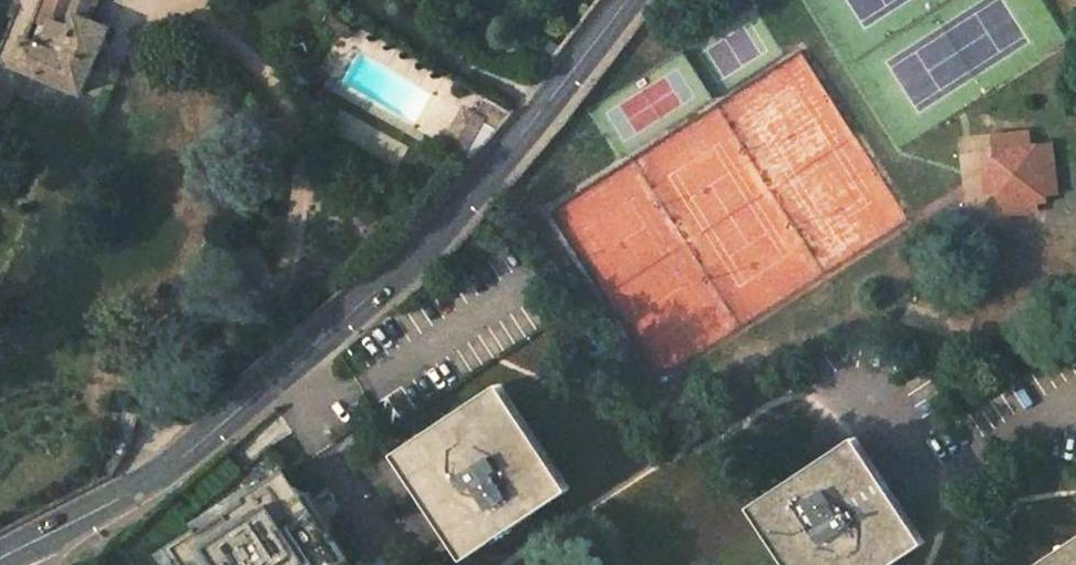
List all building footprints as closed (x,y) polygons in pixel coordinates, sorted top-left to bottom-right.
[(83,93),(109,28),(89,19),(97,0),(50,0),(34,40),(26,37),(14,64),(83,93)] [(1055,197),(1050,145),(1031,147),(1030,135),(991,138),(994,158),(997,194),(999,214),(1038,211),(1037,199),(1055,197)] [(983,159),(986,195),(997,194),(994,158),(983,159)] [(406,455),(468,548),(502,525),(506,531),(529,515),(525,509),(560,486),(498,393),(463,417),(459,411),(437,426),(440,432),(406,455)] [(799,564),(882,564),(880,562),(915,539),(854,446),(819,469),(815,463),(792,479),(796,485),(761,508),(799,564)] [(346,559),(329,533),(304,497),(285,469),(258,487),(199,526),(171,545),(184,564),(338,564),(346,559)] [(196,522),(199,526),(258,487),(255,482),(196,522)] [(314,491),(304,497),(329,533),(338,527),(314,491)] [(171,545),(160,552),(168,564),(184,564),(171,545)] [(1068,552),(1064,546),(1042,561),(1044,564),(1075,564),(1075,546),(1068,552)]
